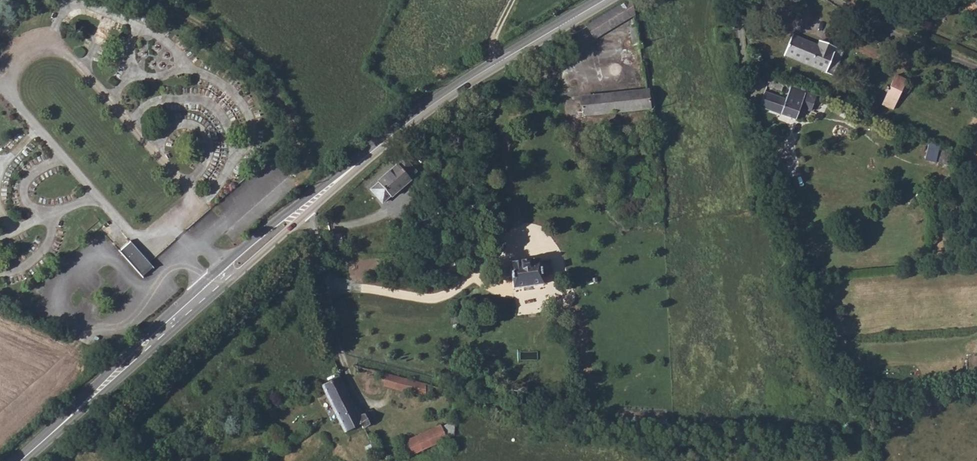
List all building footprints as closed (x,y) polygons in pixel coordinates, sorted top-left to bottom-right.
[(587,25),(593,36),(634,13),(631,0),(629,0),(587,25)] [(639,40),(637,24),(627,25),(630,43),(639,40)] [(792,32),(783,52),(830,73),(842,47),(818,37),(816,42),(792,32)] [(621,47),(618,52),(619,58),(624,62),(630,63),(634,60),(636,56),(636,52),(634,48),(630,45),(625,44),(621,47)] [(894,73),(882,102),(892,107),(900,89),(906,92),(910,85),(904,82),(905,78),(894,73)] [(772,76),(768,84),(782,90),(785,82),(772,76)] [(787,97),(766,89),(761,103),(796,118),(800,108),(809,112),(815,97),(792,87),(787,97)] [(649,107),(647,89),(581,97),(582,115),(649,107)] [(432,120),(427,124),(431,132),(436,129),(432,120)] [(925,158),(937,161),(942,144),(930,141),(925,158)] [(945,153),(941,166),(949,168),(952,155),(945,153)] [(376,184),(370,189),(381,203),(387,198),(389,198),(408,181),(407,178),(413,172),(403,160),(396,167),(394,167),(377,182),(376,184)] [(133,245),(121,255),(144,281),(156,270),(149,263),(133,245)] [(508,265),(512,291),(542,286),(541,277),(551,275),(548,262),(541,263),(539,260),(508,265)] [(422,383),(375,371),(374,378),(380,380),(379,384),(420,395),(421,393),(424,394),(427,393),(428,389),(425,387),(422,387),(422,383)] [(339,378),(322,386),(333,410),(344,434),(360,426),(362,429),(369,425),(364,416),(358,418),(339,378)] [(399,444),(406,458),(445,440),(438,425),(399,444)]
